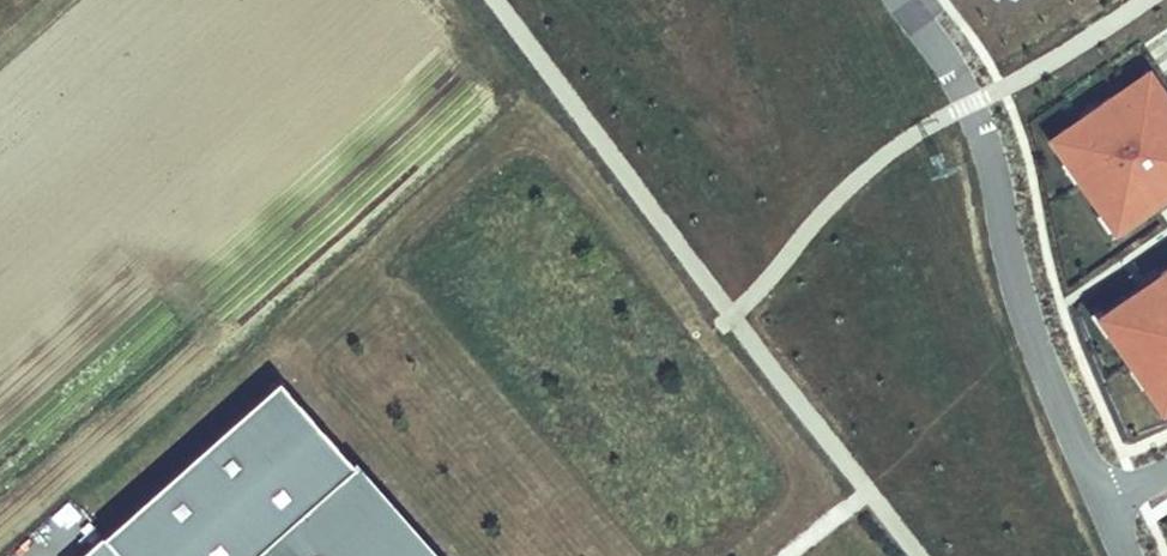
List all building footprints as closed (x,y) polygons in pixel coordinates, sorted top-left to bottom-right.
[(1114,225),(1166,189),(1166,101),(1144,67),(1050,132),(1114,225)] [(1164,395),(1166,393),(1166,256),(1100,302),(1164,395)] [(278,378),(100,536),(118,555),(435,555),(278,378)] [(100,536),(76,555),(118,555),(100,536)]
